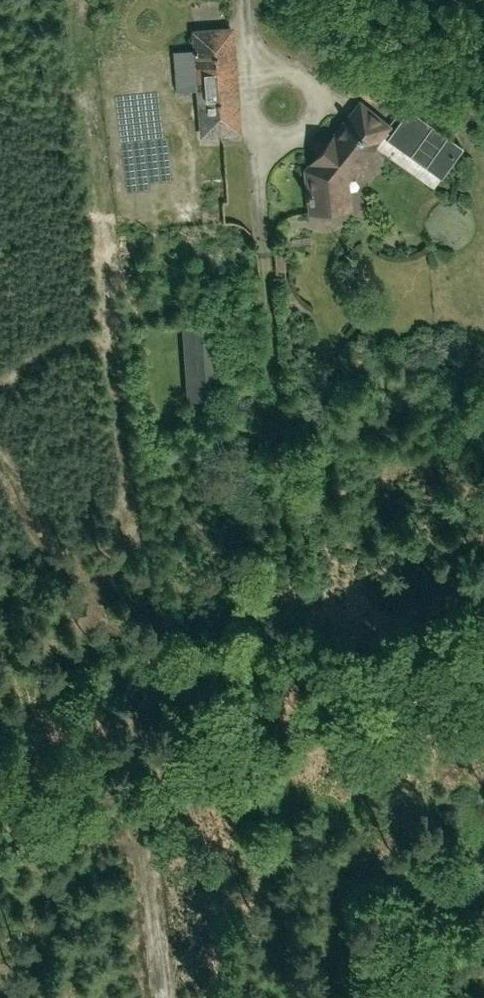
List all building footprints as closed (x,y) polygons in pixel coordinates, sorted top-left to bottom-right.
[(176,93),(198,91),(202,136),(239,133),(237,102),(225,103),(221,58),(233,57),(231,30),(193,33),(195,50),(173,52),(176,93)] [(393,130),(387,126),(388,126),(360,103),(305,170),(310,213),(349,209),(347,178),(380,136),(441,178),(463,148),(408,109),(393,130)] [(368,180),(368,198),(378,198),(378,180),(368,180)] [(182,322),(187,400),(226,398),(220,319),(182,322)]
